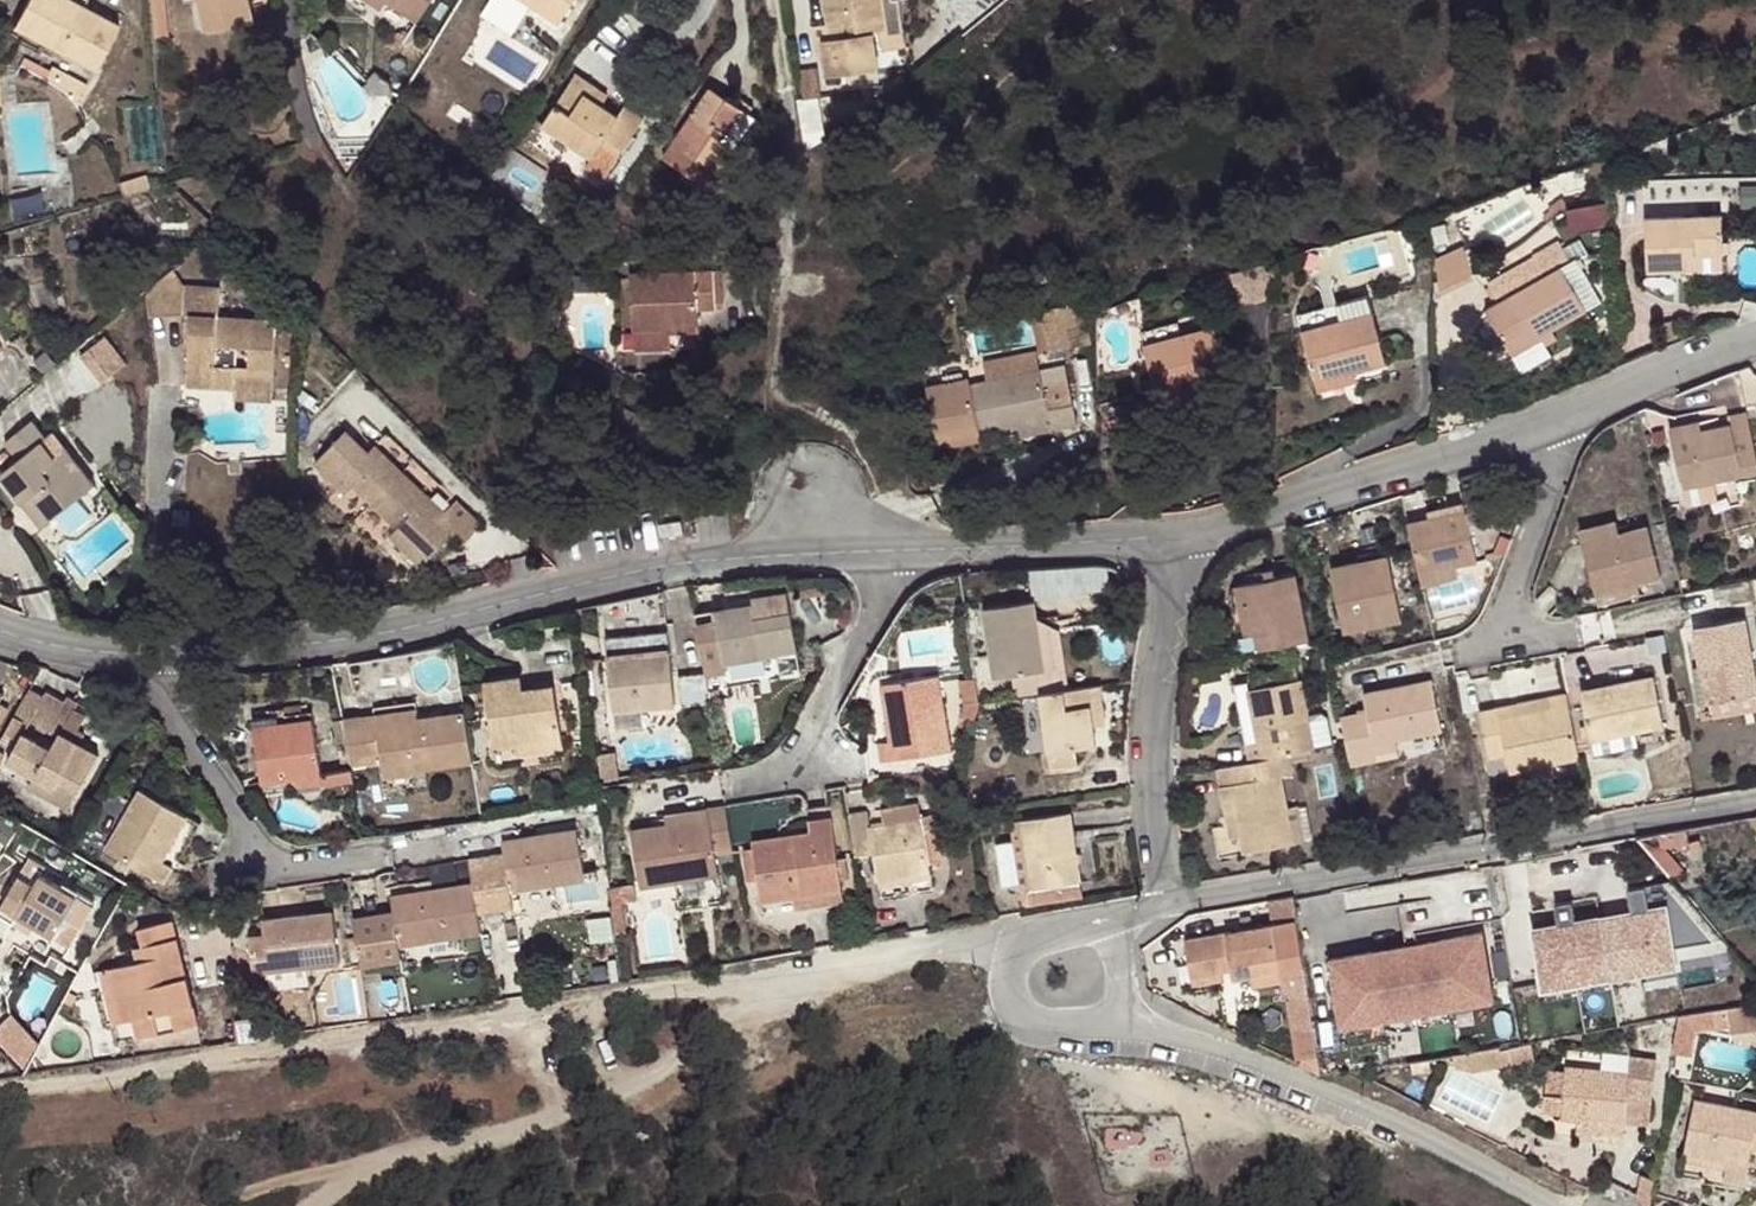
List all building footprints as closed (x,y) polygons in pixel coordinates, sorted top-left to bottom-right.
[(83,0),(26,0),(13,22),(92,64),(118,18),(83,0)] [(240,0),(188,0),(194,27),(243,20),(240,0)] [(424,18),(435,0),(396,0),(424,18)] [(559,21),(573,0),(527,0),(559,21)] [(888,0),(831,0),(835,32),(826,33),(830,69),(883,65),(882,46),(880,28),(891,28),(888,0)] [(891,28),(880,28),(882,46),(914,43),(909,0),(888,0),(891,28)] [(821,60),(804,63),(806,87),(824,86),(821,60)] [(621,105),(570,76),(544,118),(591,150),(621,105)] [(745,101),(713,80),(668,148),(713,177),(739,138),(757,109),(745,101)] [(806,87),(794,88),(801,146),(824,128),(821,87),(806,87)] [(161,157),(160,108),(126,108),(127,158),(161,157)] [(1708,248),(1708,211),(1633,211),(1634,260),(1672,260),(1672,248),(1708,248)] [(1431,259),(1445,286),(1478,268),(1464,242),(1431,259)] [(1708,260),(1708,248),(1672,248),(1672,260),(1708,260)] [(1588,310),(1564,262),(1488,300),(1513,349),(1588,310)] [(180,282),(168,268),(145,288),(142,294),(145,316),(179,309),(180,283),(180,282)] [(716,269),(633,271),(637,327),(671,327),(699,326),(699,307),(719,305),(716,269)] [(215,284),(180,283),(179,309),(183,309),(179,381),(227,384),(228,366),(228,361),(215,361),(215,346),(248,347),(247,367),(247,370),(270,370),(272,316),(215,312),(215,284)] [(1390,360),(1370,289),(1298,309),(1318,378),(1390,360)] [(1032,306),(1035,349),(1084,345),(1081,303),(1032,306)] [(671,327),(637,327),(637,350),(672,349),(671,327)] [(1228,382),(1215,329),(1145,349),(1157,401),(1228,382)] [(99,379),(127,361),(108,332),(80,349),(99,379)] [(984,361),(987,380),(1041,370),(1037,353),(984,361)] [(268,371),(247,370),(247,367),(228,366),(227,384),(227,394),(266,394),(268,371)] [(969,378),(926,386),(938,447),(981,438),(980,433),(1017,425),(1049,419),(1051,432),(1077,427),(1066,366),(1041,370),(987,380),(970,383),(969,378)] [(1754,408),(1737,410),(1739,421),(1681,433),(1690,488),(1755,475),(1755,419),(1754,408)] [(48,435),(33,417),(2,441),(16,458),(0,473),(0,474),(25,503),(38,493),(58,517),(92,490),(63,454),(51,463),(36,446),(48,435)] [(1049,419),(1017,425),(1019,438),(1051,432),(1049,419)] [(59,428),(48,435),(36,446),(51,463),(63,454),(73,445),(59,428)] [(446,519),(386,462),(379,467),(347,438),(315,468),(348,501),(355,494),(396,535),(388,543),(420,574),(450,544),(463,556),(486,534),(459,507),(446,519)] [(1478,507),(1411,520),(1423,576),(1488,559),(1478,507)] [(698,529),(695,511),(654,519),(658,538),(698,529)] [(1668,575),(1657,526),(1593,540),(1603,588),(1668,575)] [(1409,624),(1396,557),(1374,562),(1376,574),(1342,580),(1352,638),(1409,624)] [(1270,650),(1323,640),(1308,570),(1257,580),(1270,650)] [(753,593),(697,601),(703,640),(703,643),(720,641),(721,655),(795,646),(787,583),(752,587),(753,593)] [(1051,656),(1038,592),(987,599),(1000,664),(1051,656)] [(1750,621),(1695,631),(1703,671),(1693,674),(1701,712),(1755,700),(1755,650),(1750,621)] [(688,691),(710,688),(703,643),(703,640),(681,643),(688,691)] [(674,693),(669,645),(606,653),(613,702),(674,693)] [(769,656),(720,660),(721,679),(771,675),(769,656)] [(953,743),(937,667),(883,674),(889,707),(896,706),(899,730),(888,733),(893,755),(953,743)] [(566,732),(559,679),(528,684),(526,673),(489,680),(496,743),(566,732)] [(1314,750),(1332,746),(1317,674),(1263,685),(1269,734),(1260,735),(1264,758),(1267,757),(1279,755),(1314,750)] [(1670,728),(1658,675),(1586,689),(1597,746),(1670,728)] [(1346,713),(1352,743),(1355,758),(1386,751),(1384,736),(1414,734),(1454,726),(1446,679),(1374,692),(1375,707),(1346,713)] [(64,773),(84,785),(104,751),(87,740),(92,728),(73,716),(84,700),(54,681),(33,714),(58,728),(51,742),(24,728),(8,755),(36,772),(57,783),(64,773)] [(1102,685),(1039,693),(1047,752),(1097,745),(1095,725),(1107,724),(1102,685)] [(1583,755),(1570,692),(1549,697),(1553,712),(1504,721),(1513,770),(1583,755)] [(359,713),(367,763),(383,761),(381,723),(421,716),(417,694),(357,702),(359,713)] [(477,761),(469,709),(421,716),(381,723),(383,761),(388,775),(477,761)] [(359,713),(342,718),(349,765),(367,763),(359,713)] [(322,779),(313,716),(255,725),(263,788),(322,779)] [(1513,770),(1504,721),(1485,725),(1494,773),(1513,770)] [(1384,736),(1386,751),(1416,745),(1414,734),(1384,736)] [(1251,760),(1216,766),(1220,787),(1235,783),(1240,832),(1244,831),(1247,854),(1309,842),(1302,805),(1289,807),(1283,774),(1295,772),(1293,761),(1315,758),(1314,750),(1279,755),(1267,757),(1264,758),(1251,760)] [(70,811),(84,785),(64,773),(57,783),(36,772),(28,786),(70,811)] [(195,808),(147,782),(110,847),(168,877),(179,859),(170,853),(195,808)] [(1220,787),(1229,834),(1240,832),(1235,783),(1220,787)] [(736,857),(728,802),(709,805),(713,821),(669,828),(633,833),(642,892),(723,876),(720,860),(736,857)] [(1307,803),(1302,805),(1309,842),(1314,840),(1307,803)] [(713,821),(709,805),(666,812),(669,828),(713,821)] [(1088,878),(1076,806),(1027,816),(1039,885),(1088,878)] [(879,813),(852,816),(859,859),(877,858),(885,883),(941,874),(932,821),(881,828),(879,813)] [(1027,816),(1009,819),(1021,888),(1039,885),(1027,816)] [(849,891),(838,818),(813,822),(818,839),(790,843),(788,835),(755,840),(767,904),(849,891)] [(1688,828),(1638,834),(1671,875),(1686,860),(1673,846),(1691,843),(1688,828)] [(505,842),(508,858),(515,891),(589,877),(582,829),(505,842)] [(490,861),(498,909),(518,904),(515,891),(508,858),(490,861)] [(471,864),(473,878),(478,914),(498,909),(490,861),(471,864)] [(90,896),(52,874),(46,885),(31,878),(7,918),(21,926),(29,913),(66,935),(90,896)] [(396,913),(356,921),(364,970),(405,962),(404,950),(481,936),(478,914),(473,878),(394,891),(396,913)] [(1088,878),(1039,885),(1041,897),(1090,891),(1088,878)] [(1270,920),(1182,935),(1186,959),(1227,952),(1231,973),(1247,971),(1277,965),(1279,977),(1282,992),(1292,992),(1308,989),(1291,893),(1266,897),(1270,920)] [(1559,916),(1532,920),(1540,963),(1610,950),(1602,908),(1576,913),(1573,896),(1556,898),(1559,916)] [(1701,928),(1699,901),(1665,904),(1667,931),(1701,928)] [(333,913),(261,925),(265,946),(251,949),(256,976),(270,973),(271,978),(308,971),(343,964),(333,913)] [(143,927),(146,945),(186,937),(183,919),(143,927)] [(1490,987),(1480,930),(1437,937),(1439,947),(1373,959),(1371,949),(1328,957),(1338,1014),(1380,1006),(1381,1016),(1450,1004),(1448,994),(1490,987)] [(136,1016),(140,1036),(203,1024),(186,937),(146,945),(138,947),(141,961),(115,966),(125,1019),(136,1016)] [(1437,937),(1371,949),(1373,959),(1439,947),(1437,937)] [(1610,950),(1540,963),(1542,974),(1612,962),(1610,950)] [(1227,952),(1186,959),(1190,981),(1231,973),(1227,952)] [(1277,965),(1247,971),(1248,982),(1279,977),(1277,965)] [(308,971),(271,978),(274,992),(311,986),(308,971)] [(1380,1006),(1338,1014),(1340,1024),(1348,1026),(1382,1021),(1383,1023),(1391,1025),(1400,1025),(1409,1025),(1418,1024),(1427,1022),(1436,1019),(1444,1015),(1451,1011),(1451,1009),(1485,1002),(1492,997),(1490,987),(1448,994),(1450,1004),(1381,1016),(1380,1006)] [(1292,992),(1298,1027),(1314,1024),(1308,989),(1292,992)] [(1733,1008),(1736,1029),(1755,1026),(1755,1004),(1733,1008)] [(1724,1010),(1680,1017),(1672,1049),(1690,1053),(1694,1032),(1726,1027),(1724,1010)] [(0,1024),(0,1045),(21,1071),(35,1046),(10,1016),(0,1024)] [(1298,1027),(1295,1027),(1300,1056),(1319,1053),(1314,1024),(1298,1027)] [(1527,1042),(1504,1045),(1507,1061),(1530,1058),(1527,1042)] [(1499,1046),(1452,1054),(1456,1067),(1474,1072),(1503,1066),(1499,1046)] [(1621,1093),(1640,1096),(1647,1061),(1629,1058),(1626,1071),(1562,1061),(1562,1065),(1542,1063),(1536,1103),(1553,1106),(1552,1115),(1574,1118),(1614,1124),(1618,1107),(1621,1093)] [(1637,1110),(1640,1096),(1621,1093),(1618,1107),(1637,1110)] [(1708,1094),(1698,1146),(1737,1153),(1734,1174),(1755,1178),(1755,1175),(1755,1102),(1708,1094)] [(1612,1136),(1614,1124),(1574,1118),(1572,1129),(1612,1136)]
